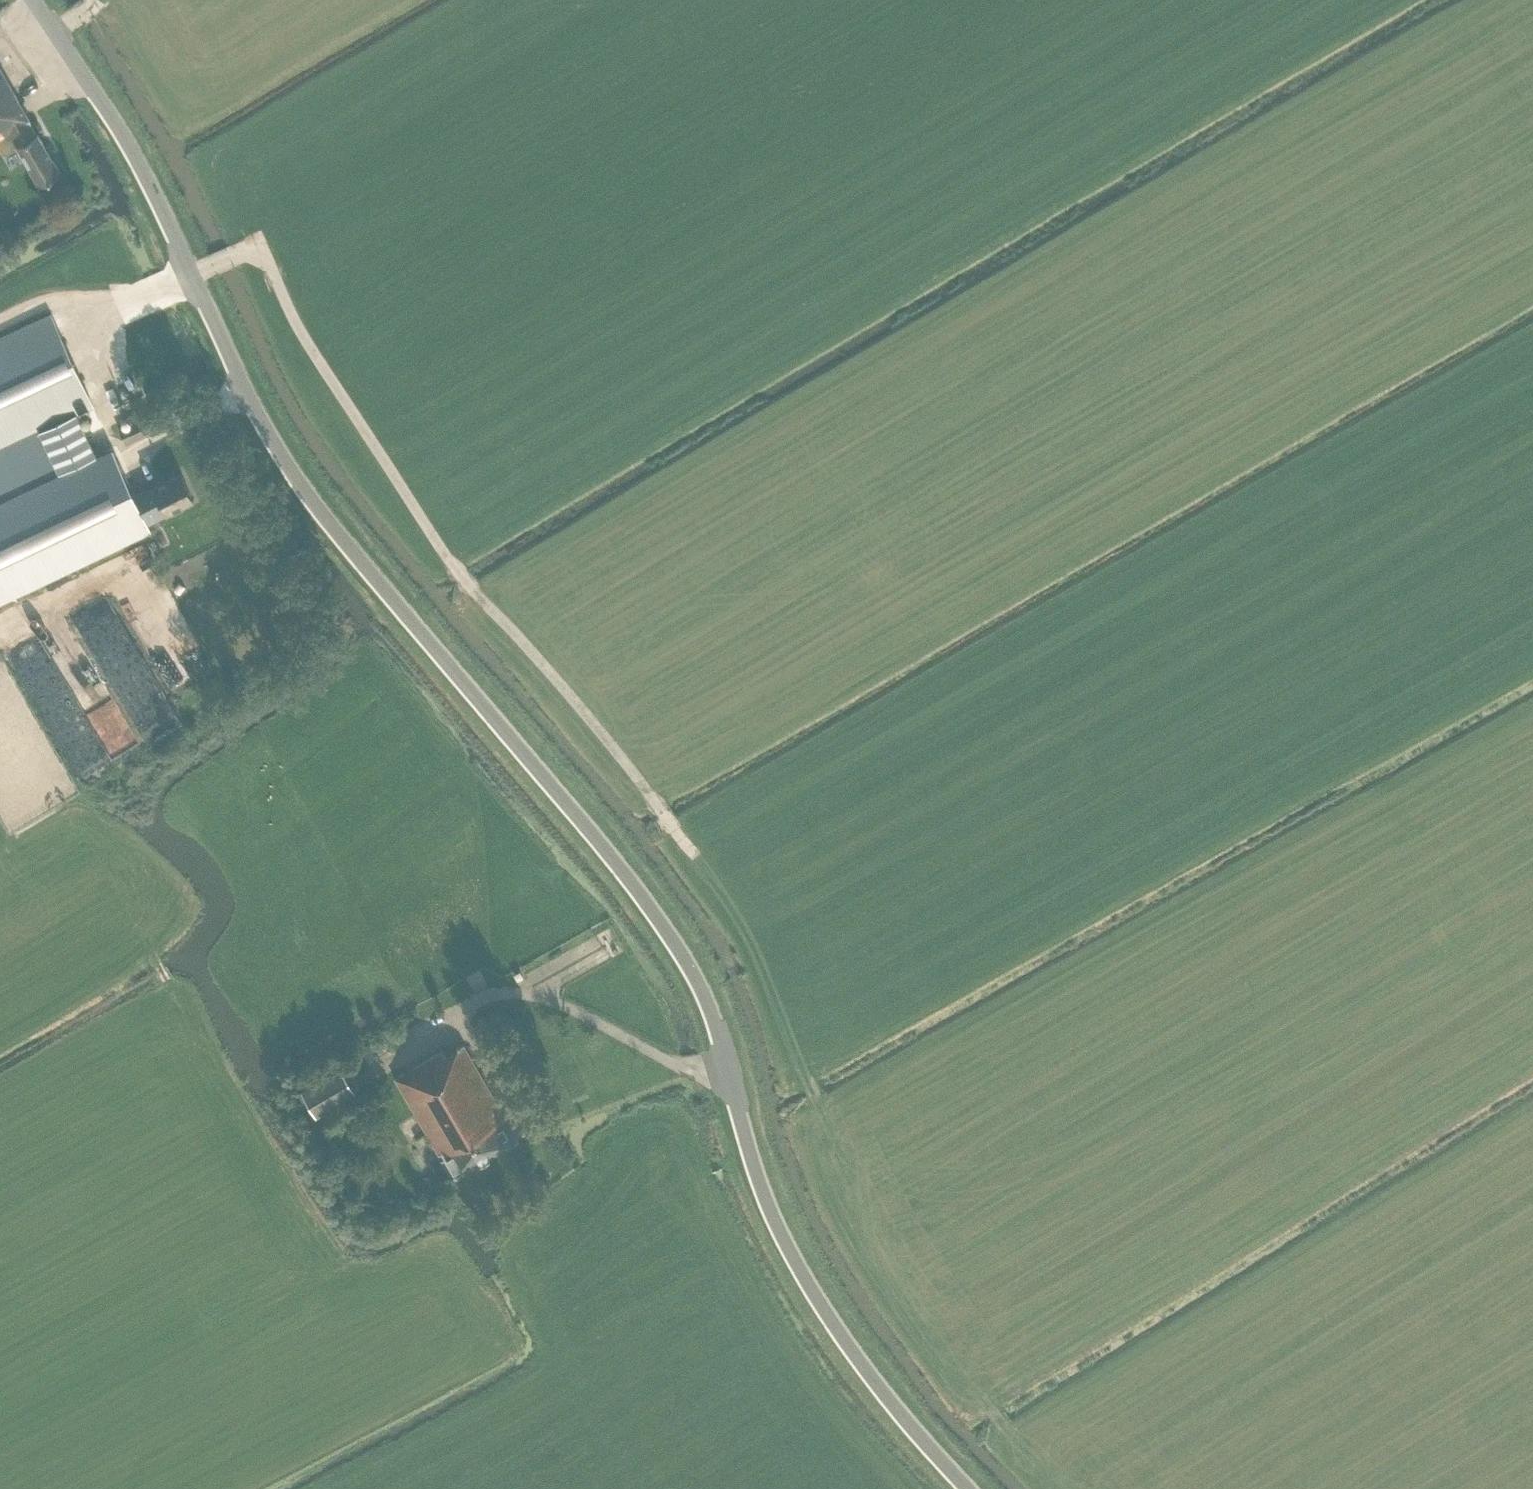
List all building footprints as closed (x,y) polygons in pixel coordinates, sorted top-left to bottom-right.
[(4,156),(18,148),(40,185),(60,173),(0,69),(0,149),(4,156)] [(0,339),(0,489),(58,462),(65,476),(0,506),(0,598),(149,528),(148,524),(193,501),(181,474),(135,497),(114,453),(98,461),(76,415),(93,407),(51,316),(0,339)] [(182,718),(153,671),(139,680),(135,673),(117,684),(150,737),(182,718)] [(441,1160),(452,1179),(518,1141),(463,1045),(445,1055),(443,1051),(394,1079),(439,1155),(443,1153),(446,1158),(441,1160)] [(302,1090),(316,1116),(356,1093),(340,1068),(302,1090)]
